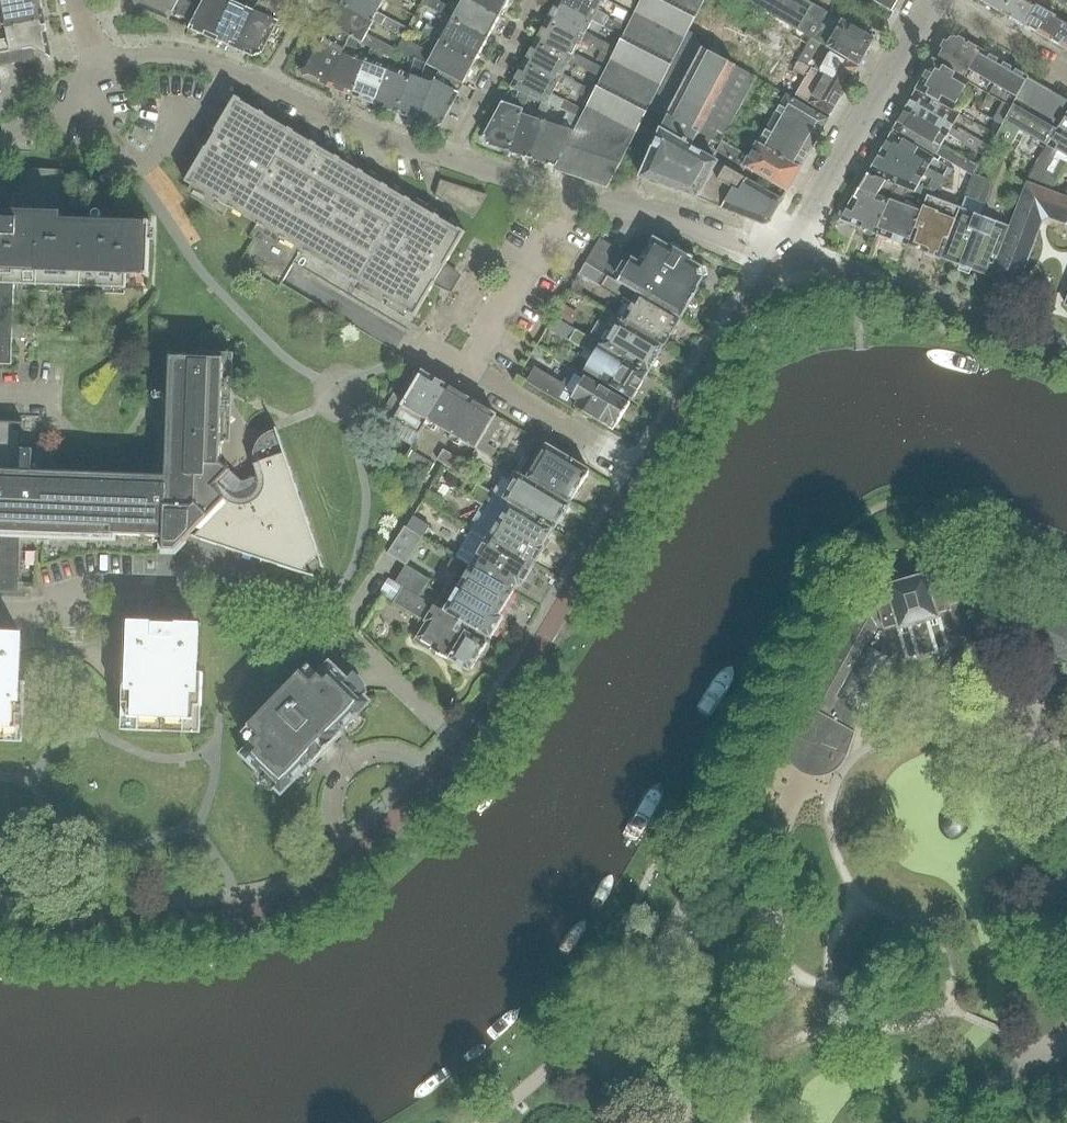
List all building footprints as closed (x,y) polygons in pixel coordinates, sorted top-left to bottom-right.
[(6,28),(45,21),(41,0),(22,0),(0,4),(0,29),(6,28)] [(136,6),(137,6),(168,19),(174,10),(175,7),(178,9),(176,13),(188,20),(189,16),(194,8),(195,6),(184,0),(134,0),(136,6)] [(189,28),(212,38),(217,28),(233,2),(233,0),(204,0),(194,19),(189,28)] [(212,38),(229,45),(235,48),(239,38),(260,0),(248,0),(244,6),(233,2),(217,28),(212,38)] [(235,48),(249,54),(253,56),(253,57),(262,54),(261,52),(271,34),(276,34),(278,29),(276,25),(278,21),(279,21),(287,5),(288,4),(280,0),(260,0),(239,38),(235,48)] [(338,2),(375,22),(398,35),(404,38),(408,31),(409,29),(379,12),(385,1),(386,0),(339,0),(338,2)] [(385,1),(399,8),(402,3),(401,0),(386,0),(385,1)] [(500,16),(469,0),(462,0),(457,10),(438,0),(424,0),(422,4),(452,19),(488,39),(500,16)] [(509,0),(469,0),(500,16),(509,0)] [(556,167),(557,168),(559,168),(572,172),(572,173),(576,174),(589,178),(593,180),(593,179),(606,184),(608,185),(609,185),(609,186),(614,175),(649,109),(688,32),(704,0),(641,0),(585,111),(581,118),(574,132),(556,167)] [(558,1),(593,21),(619,35),(624,26),(597,12),(604,0),(558,0),(558,1)] [(632,9),(637,0),(636,0),(615,0),(632,9)] [(812,40),(798,63),(804,67),(818,43),(826,48),(850,61),(859,67),(860,65),(859,65),(869,47),(873,40),(874,41),(875,40),(848,24),(842,21),(824,10),(820,8),(807,0),(744,0),(812,40)] [(895,6),(898,0),(872,0),(891,12),(895,6)] [(1006,14),(1026,26),(1029,28),(1041,7),(1028,0),(981,0),(1006,14)] [(1041,7),(1051,14),(1054,9),(1042,2),(1043,0),(1028,0),(1041,7)] [(558,1),(546,22),(582,42),(600,52),(608,56),(613,47),(586,33),(593,21),(558,1)] [(336,29),(349,35),(359,41),(370,47),(380,52),(392,59),(397,49),(368,34),(375,22),(338,2),(327,24),(336,29)] [(1029,28),(1066,49),(1066,48),(1066,49),(1066,23),(1051,14),(1041,7),(1029,28)] [(757,78),(722,59),(704,49),(717,24),(706,18),(697,36),(688,32),(649,109),(666,118),(662,128),(693,147),(700,135),(712,141),(710,147),(716,151),(722,141),(733,123),(757,78)] [(488,39),(452,19),(444,33),(427,24),(422,34),(439,42),(440,42),(476,61),(488,39)] [(6,52),(13,51),(20,50),(32,48),(35,49),(50,57),(49,58),(51,60),(52,58),(45,21),(6,28),(8,40),(0,42),(0,53),(6,52)] [(546,22),(535,43),(570,63),(598,77),(602,68),(575,54),(582,42),(546,22)] [(301,70),(304,77),(329,87),(333,77),(345,43),(349,35),(336,29),(329,42),(322,38),(320,37),(319,37),(301,70)] [(351,95),(366,57),(355,53),(359,41),(349,35),(345,43),(333,77),(329,87),(351,95)] [(945,41),(934,61),(943,67),(964,79),(969,70),(981,50),(958,37),(951,36),(945,41)] [(440,42),(439,42),(432,55),(403,40),(398,48),(415,58),(426,64),(439,71),(461,82),(463,84),(476,61),(440,42)] [(535,43),(524,64),(559,83),(568,88),(567,88),(577,94),(582,85),(574,81),(575,80),(564,75),(570,63),(535,43)] [(818,43),(804,67),(845,91),(859,67),(850,61),(826,48),(818,43)] [(376,61),(380,52),(370,47),(366,57),(351,95),(374,104),(389,66),(376,61)] [(32,48),(20,50),(22,61),(34,59),(33,53),(35,49),(32,48)] [(22,61),(20,50),(13,51),(15,63),(22,61)] [(969,70),(964,79),(970,82),(970,83),(986,92),(990,85),(991,86),(1004,64),(981,50),(969,70)] [(13,51),(6,52),(9,64),(15,63),(13,51)] [(6,52),(0,53),(0,65),(9,64),(6,52)] [(600,52),(596,59),(605,64),(608,56),(600,52)] [(426,64),(415,58),(411,74),(410,74),(400,102),(396,112),(420,121),(424,111),(434,83),(421,79),(426,64)] [(934,61),(917,90),(926,95),(954,111),(959,101),(970,83),(970,82),(964,79),(943,67),(934,61)] [(796,95),(821,110),(831,116),(845,91),(804,67),(798,63),(794,70),(806,77),(796,95)] [(524,64),(511,88),(511,89),(518,92),(528,96),(541,102),(547,105),(550,106),(551,107),(559,109),(564,100),(553,94),(559,83),(524,64)] [(990,85),(986,92),(988,93),(990,95),(1003,102),(1012,107),(1017,98),(1016,97),(1022,87),(1027,77),(1004,64),(991,86),(990,85)] [(396,112),(400,102),(410,74),(389,66),(374,104),(396,112)] [(29,85),(38,79),(36,67),(24,69),(26,80),(29,85)] [(442,124),(458,93),(463,84),(461,82),(454,79),(439,71),(435,80),(434,83),(424,111),(420,121),(434,127),(435,127),(442,124)] [(998,134),(994,141),(1009,149),(1019,130),(1047,146),(1057,130),(1028,114),(1030,110),(1029,110),(1043,86),(1039,84),(1039,85),(1030,80),(1031,79),(1027,77),(1022,87),(1016,97),(1017,98),(1012,107),(1002,125),(998,134)] [(582,85),(577,94),(587,99),(591,90),(582,85)] [(1043,86),(1029,110),(1030,110),(1044,118),(1057,95),(1054,93),(1054,94),(1045,89),(1046,88),(1043,86)] [(917,90),(905,110),(948,136),(985,157),(989,149),(955,129),(954,130),(952,129),(960,115),(954,111),(926,95),(917,90)] [(518,92),(513,106),(524,110),(526,103),(528,96),(518,92)] [(774,114),(772,119),(814,143),(828,119),(819,114),(786,95),(774,114)] [(1044,118),(1059,127),(1066,113),(1066,101),(1060,97),(1060,96),(1057,95),(1044,118)] [(191,170),(185,182),(191,185),(192,185),(215,198),(215,199),(220,202),(229,207),(229,208),(234,211),(235,210),(257,223),(257,225),(250,237),(253,240),(246,252),(240,264),(279,287),(281,284),(282,283),(294,263),(300,253),(299,253),(301,249),(328,265),(327,266),(333,269),(334,268),(352,279),(354,281),(358,283),(385,299),(385,300),(390,303),(390,302),(409,313),(408,313),(415,317),(435,284),(442,287),(449,290),(458,275),(455,272),(452,270),(446,264),(465,231),(458,227),(458,229),(439,218),(440,217),(435,213),(434,215),(411,202),(412,200),(406,197),(405,198),(388,188),(389,186),(383,183),(383,184),(364,173),(365,172),(360,169),(359,170),(340,160),(341,158),(336,155),(335,156),(317,146),(318,144),(312,141),(311,142),(294,132),(295,131),(289,127),(288,128),(265,115),(265,114),(261,111),(260,112),(241,101),(242,100),(235,96),(215,131),(206,125),(205,127),(200,136),(197,142),(205,147),(203,151),(191,170)] [(564,100),(559,109),(567,112),(581,118),(585,111),(564,100)] [(484,137),(488,145),(489,145),(506,151),(507,151),(508,151),(508,152),(509,152),(522,114),(523,114),(524,110),(513,106),(504,103),(503,102),(484,137)] [(522,114),(509,152),(534,160),(546,122),(544,122),(550,106),(547,105),(541,102),(536,119),(523,114),(522,114)] [(1003,102),(993,120),(1002,125),(1012,107),(1003,102)] [(897,124),(894,130),(903,135),(973,176),(973,173),(979,165),(943,145),(948,136),(905,110),(897,124)] [(562,127),(574,132),(581,118),(567,112),(562,127)] [(1059,127),(1057,130),(1047,146),(1037,165),(1027,182),(1039,186),(1057,152),(1066,158),(1066,113),(1059,127)] [(761,137),(758,143),(791,162),(800,167),(814,143),(772,119),(761,137)] [(546,122),(534,160),(556,167),(574,132),(562,127),(546,122)] [(645,167),(641,178),(696,198),(695,199),(697,199),(699,196),(706,200),(705,202),(707,203),(707,202),(722,208),(763,224),(770,221),(783,199),(721,164),(722,163),(713,158),(693,147),(662,128),(656,140),(658,141),(655,148),(653,147),(645,167)] [(883,148),(882,150),(919,171),(926,174),(925,176),(934,180),(937,182),(944,185),(945,184),(948,178),(945,177),(945,176),(929,168),(934,158),(901,139),(892,134),(891,135),(883,148)] [(700,135),(693,147),(713,158),(716,152),(716,151),(710,147),(712,141),(700,135)] [(716,151),(716,152),(777,186),(785,191),(786,192),(787,192),(787,190),(786,190),(789,186),(790,186),(790,185),(791,185),(791,184),(792,182),(798,170),(799,170),(800,169),(800,167),(791,162),(758,143),(756,142),(748,156),(722,141),(716,151)] [(868,174),(868,175),(886,182),(896,186),(897,185),(928,196),(932,198),(933,192),(934,192),(929,189),(920,185),(925,176),(926,174),(919,171),(882,150),(879,155),(871,168),(868,174)] [(12,365),(13,339),(28,339),(28,326),(14,325),(15,284),(126,288),(127,277),(150,278),(152,223),(148,223),(148,225),(62,222),(63,192),(64,171),(18,169),(18,185),(17,198),(17,203),(17,213),(0,212),(0,364),(12,365)] [(995,266),(1010,226),(991,219),(991,215),(985,213),(982,215),(991,187),(991,184),(990,182),(988,180),(986,178),(984,177),(973,173),(973,176),(969,186),(966,194),(960,208),(945,248),(941,258),(942,258),(942,259),(944,260),(944,259),(960,265),(959,266),(961,267),(961,266),(962,266),(963,265),(964,264),(970,267),(969,268),(970,269),(970,270),(972,271),(972,270),(988,276),(990,277),(990,276),(991,277),(995,266)] [(886,182),(868,175),(859,189),(859,188),(858,190),(877,197),(878,195),(882,189),(886,182)] [(441,180),(436,196),(461,210),(473,218),(487,195),(461,186),(441,180)] [(934,180),(929,189),(934,192),(944,185),(937,182),(934,180)] [(886,182),(882,189),(893,193),(896,186),(886,182)] [(1039,186),(1027,182),(1010,226),(995,266),(991,277),(992,277),(1001,281),(1017,287),(1017,286),(1018,287),(1042,222),(1046,220),(1049,218),(1066,225),(1066,197),(1039,186)] [(893,193),(890,199),(891,200),(902,204),(908,190),(897,185),(896,186),(893,193)] [(858,190),(848,207),(843,207),(839,215),(841,219),(840,221),(842,222),(842,221),(859,227),(859,228),(861,232),(871,235),(875,234),(875,233),(876,234),(891,200),(890,199),(878,195),(877,197),(858,190)] [(940,258),(941,258),(945,248),(960,208),(932,198),(928,196),(928,198),(922,212),(913,236),(909,246),(923,252),(923,253),(940,259),(940,258)] [(922,196),(918,207),(918,210),(921,211),(922,212),(928,198),(922,196)] [(918,210),(917,209),(902,204),(891,200),(876,234),(908,246),(921,211),(918,210)] [(640,237),(620,271),(625,274),(632,263),(635,257),(641,261),(651,244),(640,237)] [(600,238),(586,262),(597,268),(599,269),(613,245),(600,238)] [(616,269),(611,278),(617,281),(619,283),(680,318),(681,318),(698,290),(696,289),(701,281),(703,276),(701,268),(700,266),(700,267),(690,261),(692,258),(671,246),(670,247),(654,239),(651,244),(641,261),(635,257),(632,263),(625,274),(620,271),(616,269)] [(613,245),(599,269),(601,270),(600,271),(609,276),(611,278),(616,269),(626,253),(613,245)] [(587,263),(579,275),(589,281),(624,300),(614,316),(664,345),(664,346),(680,318),(619,283),(617,281),(611,278),(609,276),(600,271),(587,263)] [(563,304),(555,317),(572,327),(580,314),(563,304)] [(664,345),(614,316),(613,315),(597,342),(648,373),(659,355),(658,354),(664,345)] [(572,327),(555,317),(548,328),(570,342),(577,330),(572,327)] [(648,373),(597,342),(577,330),(570,342),(584,350),(581,355),(590,361),(584,370),(631,399),(632,400),(648,374),(648,373)] [(225,466),(234,457),(234,443),(231,443),(234,354),(225,354),(200,353),(200,357),(171,356),(167,476),(21,471),(23,422),(0,421),(0,586),(16,586),(18,532),(164,537),(164,551),(175,553),(190,537),(192,537),(315,578),(315,576),(323,569),(324,568),(277,429),(276,429),(276,430),(270,432),(265,435),(261,438),(258,442),(256,447),(254,453),(254,462),(254,464),(259,476),(242,482),(239,479),(225,466)] [(618,423),(630,403),(574,370),(564,386),(536,370),(528,383),(575,411),(576,408),(609,428),(613,421),(618,423)] [(420,434),(425,425),(428,420),(427,420),(448,386),(422,371),(405,400),(394,393),(378,420),(387,426),(396,421),(420,434)] [(438,426),(451,434),(452,434),(471,401),(471,400),(448,386),(427,420),(428,420),(425,425),(435,431),(438,426)] [(462,440),(477,448),(481,441),(496,415),(480,405),(480,406),(471,401),(452,434),(451,434),(449,438),(459,445),(462,440)] [(530,450),(517,472),(569,503),(579,486),(580,487),(589,472),(588,472),(589,470),(534,438),(528,449),(530,450)] [(481,441),(477,448),(492,457),(497,450),(481,441)] [(445,465),(461,474),(468,463),(443,450),(437,460),(445,465)] [(429,474),(435,464),(412,451),(406,460),(429,474)] [(514,471),(510,476),(508,480),(503,478),(494,493),(553,528),(554,529),(563,513),(564,514),(570,504),(569,503),(517,472),(514,471)] [(481,506),(468,528),(471,530),(487,540),(487,539),(489,540),(533,566),(545,547),(543,546),(553,528),(494,493),(488,490),(477,484),(468,498),(481,506)] [(415,516),(408,528),(423,538),(430,526),(415,516)] [(406,565),(423,538),(408,528),(405,526),(388,554),(406,565)] [(471,530),(455,556),(471,566),(514,591),(517,584),(521,586),(533,566),(489,540),(487,539),(487,540),(471,530)] [(406,565),(395,582),(403,587),(419,596),(430,579),(406,565)] [(471,566),(444,611),(488,637),(491,638),(504,616),(500,614),(514,591),(471,566)] [(842,641),(840,645),(839,645),(835,653),(832,659),(831,660),(831,661),(828,667),(827,667),(827,668),(823,674),(822,676),(823,676),(819,682),(818,683),(818,684),(815,690),(809,699),(806,698),(787,733),(794,735),(792,745),(794,755),(800,762),(808,768),(818,769),(827,767),(835,762),(840,754),(847,756),(850,749),(853,741),(855,734),(856,728),(857,725),(860,712),(862,706),(858,704),(883,659),(886,662),(888,660),(890,657),(894,654),(896,653),(899,651),(907,648),(908,653),(944,643),(942,638),(947,637),(949,637),(953,637),(957,637),(960,637),(964,638),(967,639),(967,637),(965,637),(962,636),(957,635),(955,628),(968,605),(984,613),(992,617),(990,620),(1016,633),(1017,635),(1021,637),(1023,636),(1028,639),(1029,641),(1033,643),(1035,642),(1040,645),(1041,647),(1045,649),(1047,648),(1052,651),(1053,653),(1057,655),(1059,654),(1064,657),(1065,659),(1066,660),(1066,622),(1066,623),(1061,620),(1060,618),(1056,616),(1054,617),(1049,614),(1048,612),(1044,610),(1042,611),(1037,608),(1036,606),(1032,604),(1030,605),(1025,602),(1024,600),(1020,598),(1018,599),(1004,592),(1002,596),(958,575),(942,580),(941,576),(927,580),(926,575),(887,587),(889,591),(875,595),(876,599),(863,603),(842,640),(842,641)] [(403,587),(394,602),(427,622),(416,640),(431,649),(448,660),(449,659),(450,659),(470,671),(480,653),(481,654),(487,644),(484,642),(488,637),(444,611),(419,596),(403,587)] [(183,625),(184,613),(154,612),(154,625),(131,624),(130,670),(124,670),(123,686),(123,704),(129,704),(128,730),(195,733),(196,706),(202,706),(203,673),(197,672),(199,626),(183,625)] [(18,742),(19,715),(24,716),(25,682),(20,682),(21,635),(0,634),(0,741),(18,742)] [(370,702),(348,681),(330,663),(328,665),(319,675),(310,665),(309,664),(242,733),(243,734),(253,743),(244,752),(242,754),(282,793),(311,764),(312,765),(323,754),(324,755),(326,753),(325,752),(330,746),(331,747),(333,746),(332,745),(343,734),(341,732),(370,702)] [(1061,911),(1066,915),(1060,924),(1059,925),(1058,927),(1057,928),(1058,929),(1058,928),(1060,930),(1059,930),(1060,930),(1066,935),(1066,903),(1061,911)]
